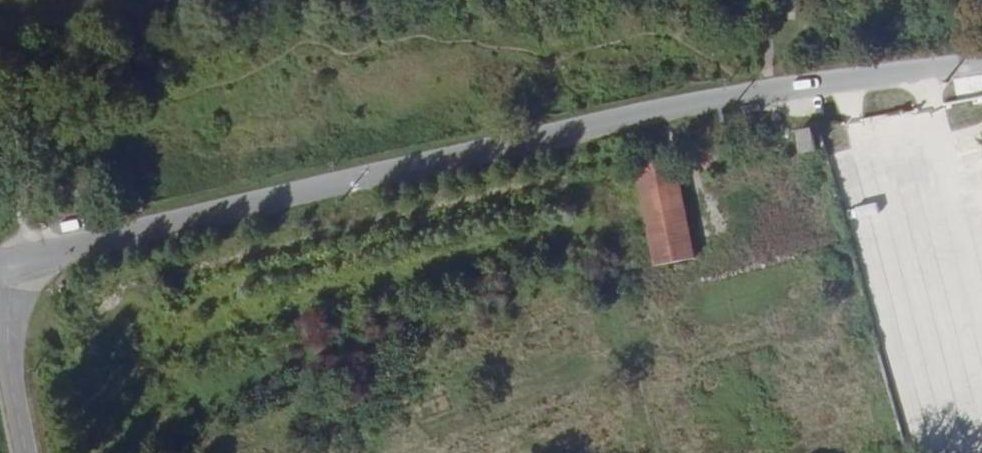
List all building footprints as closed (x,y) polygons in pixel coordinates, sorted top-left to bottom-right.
[(810,132),(797,135),(801,154),(815,151),(810,132)] [(895,148),(893,138),(878,141),(880,150),(895,148)] [(644,171),(645,174),(668,169),(667,167),(666,164),(665,163),(663,161),(662,160),(660,159),(658,159),(657,159),(655,159),(653,159),(651,159),(649,160),(648,161),(646,163),(646,165),(645,166),(645,169),(644,171)] [(645,174),(635,176),(662,277),(706,266),(678,166),(668,169),(645,174)] [(915,291),(908,271),(879,279),(888,313),(899,311),(895,296),(915,291)]
